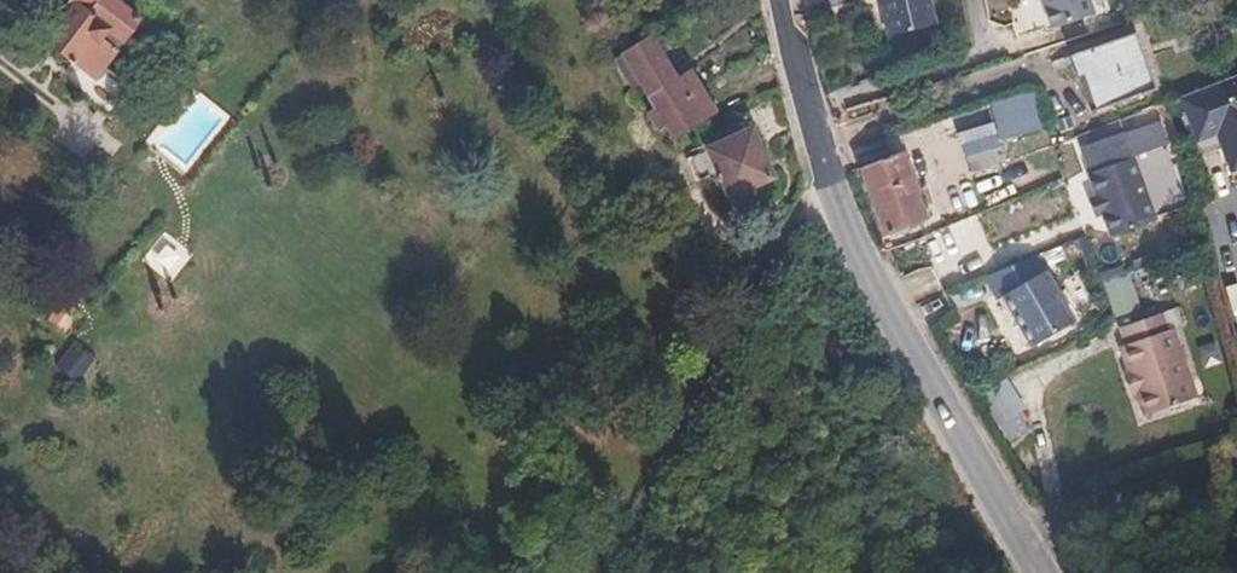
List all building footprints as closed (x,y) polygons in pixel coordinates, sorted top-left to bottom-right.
[(70,6),(75,10),(49,46),(73,64),(90,41),(112,56),(140,21),(111,0),(75,0),(70,6)] [(930,0),(878,0),(885,31),(935,19),(930,0)] [(1050,28),(1092,15),(1088,0),(1042,0),(1050,28)] [(1165,91),(1146,35),(1081,58),(1101,116),(1165,91)] [(678,84),(653,42),(618,62),(634,91),(644,86),(656,108),(649,112),(659,131),(668,127),(675,139),(690,131),(697,145),(714,136),(706,123),(716,117),(693,74),(678,84)] [(1192,94),(1208,139),(1228,132),(1232,145),(1236,158),(1236,78),(1192,94)] [(1011,161),(996,122),(961,135),(975,175),(1011,161)] [(1102,219),(1109,217),(1116,238),(1163,223),(1141,160),(1175,146),(1167,122),(1132,136),(1131,132),(1089,148),(1099,175),(1096,177),(1103,197),(1097,200),(1102,219)] [(752,132),(744,135),(741,126),(728,133),(732,141),(690,162),(698,181),(719,172),(730,200),(731,201),(734,204),(737,205),(740,207),(744,206),(747,205),(750,203),(753,200),(754,197),(755,193),(754,190),(774,181),(752,132)] [(1228,132),(1208,139),(1213,152),(1232,145),(1228,132)] [(928,225),(907,151),(867,163),(889,238),(928,225)] [(1078,324),(1040,259),(987,281),(996,300),(998,299),(1028,352),(1078,324)] [(1204,402),(1180,333),(1174,334),(1167,317),(1126,333),(1131,349),(1128,352),(1154,420),(1204,402)]
